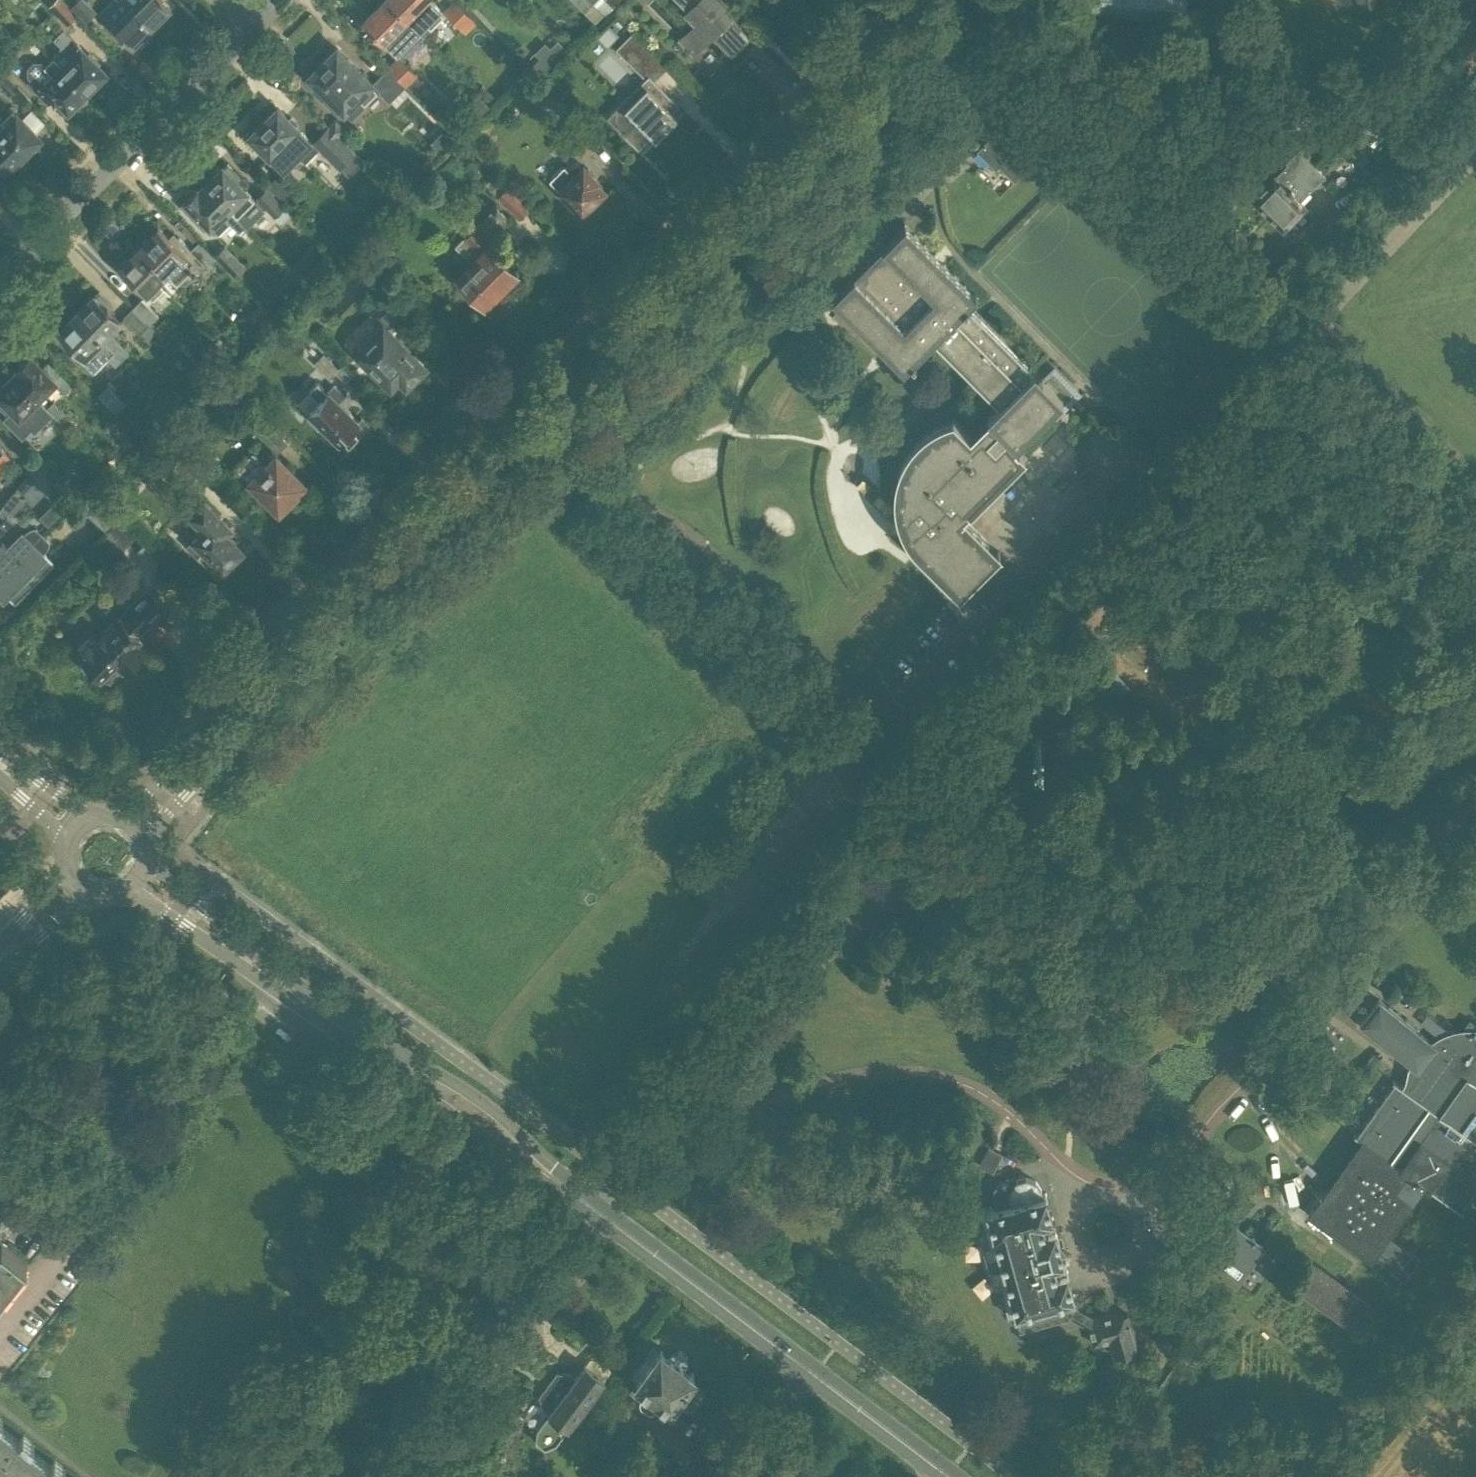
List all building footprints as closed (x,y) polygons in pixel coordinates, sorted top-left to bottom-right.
[(77,15),(62,0),(55,0),(50,6),(68,24),(77,15)] [(97,10),(87,0),(77,0),(71,5),(87,21),(97,10)] [(154,25),(134,5),(129,0),(114,0),(101,13),(133,45),(154,25)] [(134,5),(154,25),(173,5),(168,0),(139,0),(134,5)] [(420,31),(421,31),(390,0),(385,0),(365,21),(398,54),(420,31)] [(443,8),(435,0),(390,0),(421,31),(443,8)] [(474,18),(456,0),(453,0),(443,10),(463,29),(474,18)] [(591,3),(593,1),(605,14),(619,0),(588,0),(591,3)] [(698,19),(678,39),(694,55),(714,35),(732,53),(752,34),(725,8),(728,5),(723,0),(717,0),(679,0),(698,19)] [(1170,18),(1172,0),(1092,0),(1091,9),(1170,18)] [(639,148),(652,135),(656,139),(678,117),(669,108),(675,103),(678,106),(679,105),(655,81),(669,67),(634,31),(617,48),(647,78),(608,117),(639,148)] [(89,90),(107,71),(72,36),(62,46),(72,56),(63,64),(89,90)] [(558,39),(533,64),(546,76),(570,51),(558,39)] [(373,84),(338,47),(310,76),(330,96),(326,100),(341,116),(359,97),(366,104),(379,91),(390,101),(406,86),(388,69),(373,84)] [(34,60),(28,66),(28,75),(31,78),(29,81),(38,90),(38,89),(50,101),(55,96),(56,98),(58,96),(70,108),(89,90),(63,64),(62,65),(54,56),(46,64),(43,60),(34,60)] [(400,58),(390,67),(412,89),(422,80),(400,58)] [(10,94),(20,84),(1,66),(0,67),(0,84),(10,94)] [(1379,128),(1390,116),(1380,106),(1369,118),(1379,128)] [(285,170),(304,151),(302,150),(311,140),(299,129),(299,128),(278,107),(250,135),(271,157),(271,156),(285,170)] [(18,112),(5,124),(0,119),(0,132),(23,156),(42,136),(18,112)] [(582,156),(599,139),(576,116),(560,133),(582,156)] [(354,154),(355,152),(339,136),(346,129),(336,119),(328,127),(354,154)] [(1039,157),(1005,123),(987,141),(985,140),(982,142),(984,144),(978,150),(990,163),(995,159),(1000,163),(999,165),(1015,181),(1025,172),(1033,179),(1046,166),(1038,158),(1039,157)] [(339,169),(354,154),(328,127),(313,142),(339,169)] [(3,175),(23,156),(0,132),(0,171),(3,175)] [(1267,214),(1316,165),(1299,149),(1287,161),(1288,163),(1275,176),(1252,199),(1267,214)] [(583,167),(577,161),(570,169),(565,165),(550,180),(583,213),(606,190),(598,183),(600,181),(584,166),(583,167)] [(205,183),(245,225),(264,207),(238,181),(242,177),(228,162),(224,167),(223,166),(205,183)] [(1283,230),(1306,207),(1300,201),(1326,175),(1316,165),(1267,214),(1283,230)] [(520,218),(529,209),(508,188),(494,174),(485,183),(520,218)] [(292,190),(279,175),(268,184),(282,199),(292,190)] [(245,225),(205,183),(199,189),(197,187),(185,199),(186,200),(181,205),(205,230),(210,224),(211,225),(212,225),(219,232),(230,221),(240,231),(245,225)] [(274,215),(284,205),(267,187),(256,197),(274,215)] [(516,273),(494,251),(498,248),(490,240),(510,219),(497,206),(457,245),(474,262),(472,265),(471,264),(459,277),(486,304),(488,302),(491,304),(506,289),(503,287),(516,273)] [(976,294),(906,224),(907,223),(906,222),(832,296),(833,297),(834,296),(904,366),(903,367),(904,368),(934,338),(1000,403),(988,416),(971,434),(954,417),(953,418),(955,420),(950,422),(945,424),(942,425),(937,428),(930,432),(926,435),(924,437),(920,441),(917,444),(914,447),(911,453),(909,455),(908,458),(906,461),(905,464),(904,466),(902,471),(901,475),(900,478),(899,482),(899,485),(899,488),(898,493),(898,497),(898,500),(899,503),(899,507),(900,510),(901,510),(909,517),(904,522),(903,522),(904,524),(906,527),(908,531),(910,536),(913,540),(916,543),(918,546),(921,549),(925,554),(961,589),(960,591),(961,592),(1001,552),(1000,550),(998,552),(963,516),(971,508),(969,506),(1023,452),(1025,454),(1026,453),(1017,444),(1031,431),(1030,430),(1050,410),(1050,411),(1063,398),(1035,369),(1034,370),(971,307),(972,306),(969,303),(978,294),(977,293),(976,294)] [(170,237),(159,226),(158,227),(140,246),(167,273),(167,274),(181,288),(205,264),(208,266),(216,258),(217,258),(214,255),(200,241),(192,249),(175,232),(170,237)] [(235,277),(247,265),(225,244),(214,255),(217,258),(216,258),(235,277)] [(167,273),(140,246),(120,265),(119,266),(147,294),(148,293),(153,298),(164,288),(159,282),(167,274),(167,273)] [(114,305),(100,291),(96,296),(95,295),(78,312),(123,358),(129,351),(109,331),(121,320),(110,309),(114,305)] [(370,313),(382,324),(357,350),(392,384),(399,377),(406,384),(426,365),(392,332),(410,314),(390,294),(370,313)] [(151,324),(160,315),(143,298),(134,307),(151,324)] [(141,334),(150,325),(133,308),(124,317),(141,334)] [(123,358),(78,312),(60,330),(71,341),(70,342),(73,346),(74,345),(84,354),(80,358),(93,371),(108,356),(116,365),(123,358)] [(337,372),(340,369),(324,353),(314,362),(330,378),(337,372)] [(44,368),(30,355),(18,366),(20,368),(15,374),(39,398),(55,382),(67,393),(73,386),(50,363),(44,368)] [(340,369),(337,372),(346,381),(351,376),(342,366),(340,369)] [(39,398),(15,374),(0,388),(0,406),(9,415),(4,420),(23,438),(31,430),(34,432),(54,413),(48,407),(39,398)] [(312,413),(307,417),(318,429),(323,424),(340,440),(341,439),(348,446),(369,425),(362,418),(358,421),(338,400),(344,395),(334,385),(327,392),(317,382),(309,390),(319,400),(309,410),(312,413)] [(116,412),(126,403),(108,384),(98,394),(116,412)] [(54,400),(48,407),(54,413),(66,425),(71,420),(64,412),(64,411),(54,400)] [(267,423),(262,417),(255,424),(260,429),(259,430),(278,451),(288,442),(268,422),(267,423)] [(13,458),(0,445),(0,468),(1,469),(13,458)] [(307,485),(273,452),(263,461),(255,452),(248,458),(248,457),(243,462),(244,463),(238,469),(280,512),(307,485)] [(24,500),(15,492),(0,510),(0,511),(9,518),(24,500)] [(106,530),(124,513),(107,496),(90,514),(106,530)] [(228,569),(235,563),(234,559),(243,550),(226,534),(232,528),(206,501),(191,515),(205,529),(195,540),(189,546),(216,574),(222,567),(224,569),(225,569),(228,569)] [(121,550),(131,540),(122,531),(126,527),(119,520),(105,534),(121,550)] [(14,522),(0,536),(3,539),(0,542),(0,577),(44,534),(38,528),(29,537),(14,522)] [(56,563),(41,549),(50,540),(44,534),(0,577),(0,591),(5,596),(8,593),(17,603),(33,586),(31,583),(39,575),(42,577),(56,563)] [(146,542),(137,551),(154,569),(164,560),(146,542)] [(139,634),(167,606),(150,589),(107,631),(105,629),(98,637),(94,633),(75,651),(87,662),(84,666),(94,676),(97,673),(101,676),(115,662),(124,672),(151,645),(139,634)] [(1379,999),(1360,1022),(1422,1072),(1418,1076),(1414,1073),(1407,1083),(1412,1086),(1408,1091),(1392,1080),(1392,1081),(1395,1083),(1357,1136),(1354,1134),(1353,1135),(1363,1142),(1327,1193),(1324,1191),(1308,1214),(1309,1215),(1311,1212),(1372,1256),(1370,1259),(1371,1259),(1373,1257),(1405,1279),(1419,1259),(1387,1237),(1388,1236),(1385,1234),(1421,1183),(1463,1213),(1464,1212),(1461,1210),(1475,1189),(1475,1022),(1470,1018),(1454,1039),(1448,1035),(1439,1048),(1379,999)] [(280,1025),(276,1029),(285,1036),(288,1031),(280,1025)] [(634,1110),(648,1100),(644,1094),(629,1104),(634,1110)] [(988,1145),(979,1163),(994,1170),(1003,1153),(988,1145)] [(1042,1192),(1041,1188),(1035,1180),(1026,1176),(996,1184),(992,1190),(997,1205),(989,1207),(989,1206),(986,1207),(987,1210),(988,1210),(993,1230),(992,1231),(993,1234),(994,1234),(1008,1285),(1007,1285),(1008,1288),(1009,1288),(1015,1309),(1014,1309),(1015,1312),(1016,1312),(1020,1327),(1068,1313),(1088,1327),(1093,1344),(1109,1339),(1114,1355),(1137,1348),(1127,1313),(1110,1318),(1109,1313),(1092,1318),(1073,1305),(1071,1296),(1075,1295),(1074,1292),(1073,1292),(1067,1272),(1068,1271),(1067,1268),(1066,1268),(1062,1253),(1056,1255),(1046,1219),(1050,1218),(1050,1219),(1053,1218),(1052,1215),(1051,1215),(1046,1194),(1046,1191),(1042,1192)] [(1251,1237),(1237,1227),(1236,1225),(1235,1227),(1210,1262),(1209,1263),(1211,1264),(1236,1281),(1262,1244),(1253,1238),(1255,1236),(1253,1235),(1251,1237)] [(27,1264),(28,1264),(29,1263),(3,1243),(1,1245),(0,1244),(0,1298),(27,1264)] [(1358,1331),(1374,1307),(1309,1260),(1292,1283),(1358,1331)] [(632,1375),(638,1380),(631,1389),(640,1396),(640,1398),(639,1400),(640,1401),(641,1402),(642,1404),(647,1407),(648,1408),(650,1408),(652,1408),(653,1408),(654,1407),(664,1414),(673,1401),(688,1411),(693,1410),(706,1393),(705,1388),(690,1378),(692,1375),(693,1375),(694,1373),(692,1372),(684,1366),(691,1357),(676,1346),(670,1356),(662,1350),(662,1349),(660,1348),(659,1349),(654,1345),(632,1375)] [(1190,1346),(1183,1355),(1193,1363),(1201,1354),(1190,1346)] [(605,1378),(585,1364),(575,1378),(569,1373),(557,1372),(539,1396),(544,1407),(550,1411),(550,1412),(550,1413),(538,1429),(537,1440),(546,1447),(557,1443),(569,1426),(569,1427),(605,1378)] [(1293,1405),(1292,1413),(1307,1415),(1309,1408),(1293,1405)] [(5,1476),(69,1476),(64,1473),(67,1469),(56,1460),(52,1464),(32,1448),(36,1444),(25,1435),(21,1439),(1,1423),(4,1419),(0,1415),(0,1473),(5,1476)]
